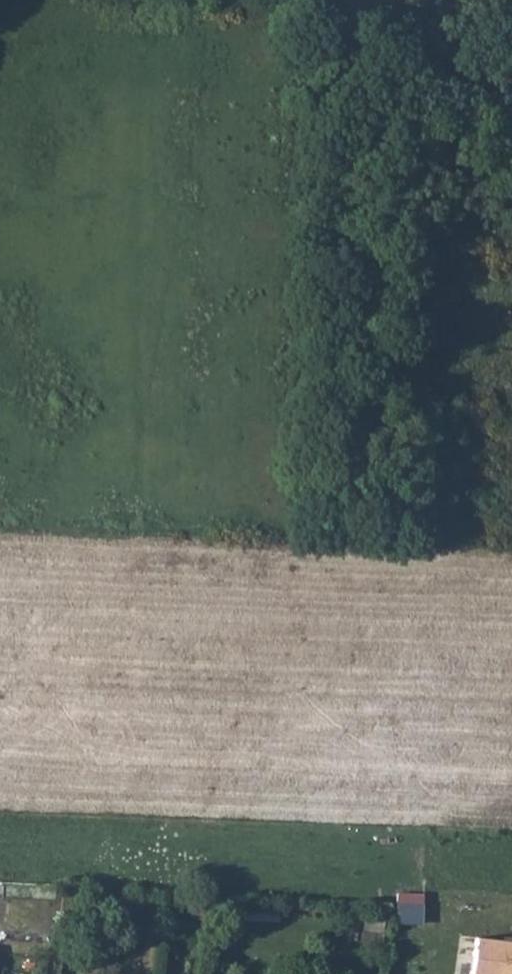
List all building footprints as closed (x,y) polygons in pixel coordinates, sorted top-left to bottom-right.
[(476,934),(472,973),(511,973),(511,937),(476,934)]
